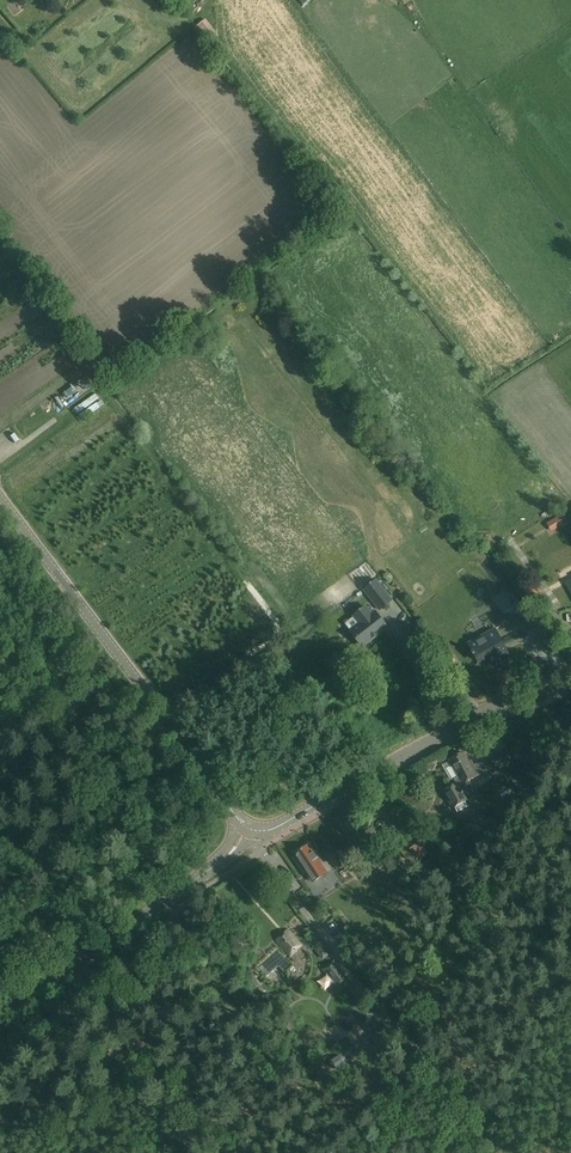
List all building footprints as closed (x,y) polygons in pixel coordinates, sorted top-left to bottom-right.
[(19,0),(13,0),(7,5),(12,11),(21,3),(19,0)] [(80,418),(97,405),(92,399),(76,412),(80,418)] [(34,458),(40,451),(35,446),(29,452),(34,458)] [(552,519),(557,527),(563,523),(558,515),(552,519)] [(365,590),(380,610),(393,600),(377,580),(365,590)] [(551,602),(536,582),(523,592),(539,612),(551,602)] [(376,613),(373,615),(368,608),(358,615),(364,622),(353,631),(364,645),(387,627),(376,613)] [(483,653),(491,668),(510,658),(502,645),(504,644),(496,630),(469,644),(476,657),(483,653)] [(507,747),(491,757),(499,769),(515,760),(507,747)] [(458,783),(444,790),(454,808),(468,800),(460,786),(464,784),(477,776),(464,752),(450,760),(459,777),(455,779),(458,783)] [(432,761),(428,767),(433,770),(437,765),(432,761)] [(377,833),(373,827),(366,832),(370,837),(377,833)] [(321,864),(309,845),(294,855),(312,883),(327,873),(321,864)] [(346,864),(337,852),(329,858),(340,874),(347,869),(344,865),(346,864)] [(279,949),(270,956),(258,967),(267,976),(278,965),(284,972),(292,964),(287,958),(291,955),(291,956),(302,946),(288,931),(277,941),(288,952),(284,955),(279,949)] [(339,988),(349,980),(343,973),(343,972),(334,961),(324,969),(339,988)] [(335,1069),(360,1053),(355,1045),(330,1061),(335,1069)]
